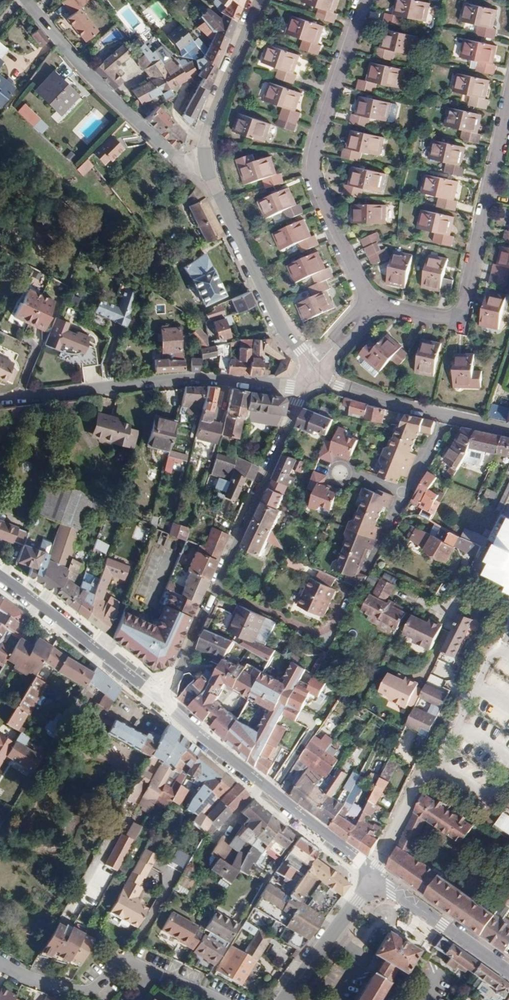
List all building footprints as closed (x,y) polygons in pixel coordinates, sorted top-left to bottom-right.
[(78,9),(88,1),(88,0),(61,0),(60,1),(71,15),(78,9)] [(224,7),(230,1),(241,9),(243,4),(245,0),(217,0),(224,7)] [(305,3),(319,8),(316,18),(334,24),(338,14),(333,13),(337,0),(306,0),(305,3)] [(395,5),(397,6),(395,16),(393,16),(384,14),(382,24),(401,28),(404,18),(425,22),(429,4),(413,0),(397,0),(395,5)] [(219,12),(222,14),(235,22),(236,21),(241,9),(230,1),(224,7),(219,12)] [(129,4),(120,11),(142,42),(151,36),(129,4)] [(465,12),(462,22),(478,26),(476,36),(494,40),(497,30),(492,29),(496,10),(464,4),(463,12),(465,12)] [(200,18),(203,23),(209,30),(229,39),(231,34),(233,28),(235,22),(222,14),(220,20),(207,8),(200,18)] [(71,15),(65,19),(84,41),(96,31),(78,9),(71,15)] [(293,16),(290,25),(292,25),(288,35),(303,40),(300,50),(318,56),(322,46),(317,44),(323,27),(293,16)] [(172,20),(167,24),(173,31),(178,27),(172,20)] [(221,58),(229,39),(209,30),(203,23),(199,27),(211,41),(207,50),(204,55),(202,58),(216,69),(221,58)] [(49,40),(39,29),(31,36),(41,47),(49,40)] [(395,52),(410,55),(412,45),(414,45),(416,37),(385,30),(381,49),(376,48),(374,57),(393,61),(395,52)] [(151,39),(152,51),(163,50),(162,38),(151,39)] [(197,38),(193,41),(196,44),(204,55),(207,50),(197,38)] [(465,40),(463,49),(465,49),(463,59),(477,62),(475,71),(494,75),(496,66),(492,65),(495,46),(465,40)] [(164,64),(160,60),(153,52),(151,54),(142,43),(137,47),(140,51),(142,54),(150,62),(152,65),(155,68),(161,75),(168,88),(169,90),(197,74),(195,71),(190,62),(186,63),(185,61),(181,60),(179,61),(178,59),(176,60),(174,57),(169,60),(164,64)] [(198,62),(203,67),(200,72),(197,76),(201,78),(200,80),(197,86),(206,91),(211,82),(216,69),(202,58),(204,55),(196,44),(190,49),(199,61),(198,62)] [(123,45),(93,70),(113,89),(123,81),(120,77),(123,74),(117,66),(131,54),(123,45)] [(269,45),(266,54),(268,54),(264,64),(279,69),(275,78),(294,85),(297,75),(293,74),(299,56),(269,45)] [(165,55),(160,60),(164,64),(169,60),(165,55)] [(377,84),(397,88),(399,78),(401,79),(403,70),(371,63),(367,82),(358,80),(356,90),(375,94),(377,84)] [(155,68),(152,65),(143,70),(148,77),(146,78),(148,82),(161,75),(155,68)] [(34,91),(56,112),(73,93),(51,72),(34,91)] [(457,74),(455,83),(457,83),(455,93),(470,96),(468,106),(486,110),(489,100),(484,99),(488,81),(457,74)] [(141,85),(150,100),(160,94),(165,103),(169,100),(172,98),(168,91),(169,90),(168,88),(161,75),(148,82),(141,85)] [(14,88),(0,77),(0,105),(14,88)] [(270,83),(267,91),(269,92),(266,102),(283,108),(280,117),(276,126),(294,132),(298,123),(301,113),(294,111),(300,94),(270,83)] [(131,91),(142,105),(150,100),(141,85),(131,91)] [(181,117),(189,125),(205,96),(207,92),(206,91),(197,86),(190,100),(181,117)] [(77,96),(73,93),(56,112),(60,115),(77,96)] [(370,119),(385,122),(387,111),(389,112),(391,104),(360,97),(356,115),(351,114),(349,124),(368,129),(370,119)] [(15,98),(9,106),(18,115),(25,108),(15,98)] [(396,105),(391,104),(389,112),(387,111),(385,122),(392,123),(394,122),(398,108),(396,105)] [(144,119),(160,134),(173,122),(159,108),(158,107),(144,119)] [(25,108),(18,115),(32,128),(39,120),(25,108)] [(449,108),(448,117),(450,117),(447,127),(463,131),(460,140),(479,144),(481,135),(477,134),(481,115),(449,108)] [(270,125),(242,115),(239,124),(237,124),(234,132),(264,142),(270,125)] [(173,122),(160,134),(177,151),(185,135),(173,122)] [(362,152),(377,156),(379,146),(381,146),(383,138),(352,131),(348,150),(343,149),(341,159),(360,163),(362,152)] [(110,135),(87,158),(92,164),(92,165),(97,160),(102,165),(108,159),(110,161),(123,148),(110,135)] [(433,141),(431,149),(433,150),(431,160),(446,163),(444,173),(462,177),(465,167),(460,166),(464,147),(433,141)] [(428,159),(431,145),(423,143),(420,157),(428,159)] [(244,175),(247,185),(263,179),(266,189),(284,183),(281,173),(277,175),(271,157),(255,162),(253,155),(237,160),(242,175),(244,175)] [(87,158),(80,165),(85,171),(92,164),(87,158)] [(80,165),(76,169),(82,174),(85,171),(80,165)] [(363,189),(379,193),(381,182),(383,183),(385,175),(353,168),(349,186),(345,185),(343,195),(349,196),(361,199),(363,189)] [(426,175),(424,184),(426,184),(424,194),(439,198),(437,207),(456,211),(458,201),(453,200),(457,182),(426,175)] [(194,186),(194,187),(185,200),(206,243),(221,236),(223,235),(204,199),(194,186)] [(259,202),(262,210),(264,209),(268,218),(283,212),(287,221),(304,213),(300,204),(296,206),(288,188),(259,202)] [(353,223),(383,224),(383,214),(385,214),(385,205),(353,204),(353,223)] [(422,211),(420,219),(422,219),(420,230),(435,233),(433,243),(452,247),(454,237),(449,236),(453,217),(422,211)] [(273,234),(277,242),(279,241),(283,250),(298,243),(302,252),(319,244),(315,235),(311,237),(303,220),(273,234)] [(378,232),(360,240),(364,249),(368,257),(372,266),(389,258),(385,249),(381,251),(377,243),(382,241),(378,232)] [(501,247),(497,265),(493,265),(491,275),(489,284),(508,288),(508,249),(501,247)] [(313,298),(299,304),(303,313),(301,314),(305,322),(334,309),(326,292),(330,289),(326,280),(333,277),(329,268),(325,270),(317,252),(288,266),(292,274),(294,273),(298,282),(312,276),(316,285),(309,288),(313,298)] [(394,252),(387,282),(397,284),(396,286),(405,288),(412,256),(394,252)] [(203,254),(183,268),(190,278),(203,306),(224,296),(214,274),(203,254)] [(429,256),(423,285),(433,288),(432,290),(440,291),(439,297),(449,300),(453,281),(443,278),(447,260),(429,256)] [(124,285),(119,280),(114,294),(120,296),(117,306),(97,300),(89,322),(105,328),(110,319),(114,321),(113,322),(123,326),(127,315),(130,314),(135,297),(124,285)] [(18,302),(11,315),(41,330),(48,316),(46,316),(53,302),(27,289),(20,302),(18,302)] [(230,301),(236,314),(254,305),(249,292),(230,301)] [(480,325),(489,327),(489,325),(499,327),(505,299),(487,295),(480,325)] [(205,314),(208,321),(221,318),(223,317),(224,317),(225,316),(221,304),(213,308),(214,310),(205,314)] [(224,317),(223,317),(224,318),(211,322),(217,341),(230,337),(226,326),(234,325),(231,315),(229,315),(225,316),(224,317)] [(67,322),(52,316),(41,343),(55,349),(57,344),(81,354),(88,337),(65,327),(67,322)] [(198,328),(197,327),(196,328),(188,335),(188,336),(189,337),(198,347),(198,349),(207,347),(207,342),(207,337),(198,328)] [(167,353),(180,352),(179,329),(160,330),(161,349),(161,353),(167,353)] [(363,366),(376,377),(392,360),(399,366),(409,355),(386,335),(376,348),(369,342),(360,354),(367,360),(363,366)] [(280,361),(273,376),(287,377),(292,366),(293,364),(292,363),(270,339),(269,339),(253,340),(251,358),(263,358),(263,352),(280,361)] [(247,375),(249,357),(251,340),(240,340),(239,347),(238,356),(230,356),(229,356),(227,374),(241,375),(247,375)] [(417,372),(425,374),(425,371),(435,373),(441,345),(423,341),(417,372)] [(218,345),(214,346),(207,347),(198,349),(200,359),(201,360),(202,360),(220,356),(218,374),(227,374),(229,356),(230,356),(230,347),(230,344),(218,345)] [(86,364),(95,362),(94,349),(84,350),(86,364)] [(168,359),(161,359),(153,360),(154,373),(184,371),(184,361),(183,361),(180,352),(167,353),(168,359)] [(456,355),(455,385),(465,385),(465,387),(482,388),(482,372),(474,371),(475,356),(456,355)] [(260,376),(263,358),(251,358),(249,357),(247,375),(260,376)] [(4,379),(9,382),(14,372),(9,369),(11,365),(0,359),(0,378),(4,379)] [(201,360),(200,359),(190,359),(190,372),(197,373),(198,373),(202,360),(201,360)] [(185,390),(180,407),(186,408),(186,415),(198,417),(204,387),(185,387),(185,390)] [(204,401),(214,404),(218,388),(207,387),(204,401)] [(232,389),(228,404),(245,409),(249,393),(232,389)] [(245,409),(245,410),(249,411),(247,422),(277,426),(279,422),(281,416),(283,416),(286,402),(286,401),(284,399),(283,398),(249,393),(245,409)] [(383,423),(385,410),(368,406),(368,405),(350,400),(335,396),(334,401),(343,404),(343,406),(351,408),(349,416),(349,417),(383,424),(383,423)] [(204,401),(202,409),(212,412),(214,404),(204,401)] [(224,423),(241,428),(245,410),(245,409),(228,404),(224,423)] [(20,407),(9,408),(11,419),(21,418),(20,407)] [(321,415),(333,420),(336,412),(324,407),(321,415)] [(202,409),(195,438),(215,443),(218,435),(220,425),(213,423),(213,421),(213,420),(213,419),(212,418),(211,417),(212,412),(202,409)] [(333,420),(321,415),(305,409),(297,426),(317,434),(318,431),(329,435),(335,420),(333,420)] [(106,442),(110,444),(114,442),(121,444),(123,444),(122,447),(132,450),(138,432),(128,429),(129,426),(117,422),(111,420),(112,418),(97,413),(94,422),(90,424),(89,428),(92,432),(95,438),(98,443),(100,444),(105,442),(106,442)] [(381,477),(393,482),(396,472),(400,462),(408,444),(413,433),(409,431),(414,417),(406,416),(403,421),(400,427),(400,426),(395,438),(392,448),(389,448),(385,449),(383,456),(380,462),(382,465),(384,467),(381,477)] [(431,436),(434,422),(417,417),(414,417),(409,431),(413,433),(408,444),(400,462),(396,472),(393,482),(399,484),(402,476),(407,478),(411,467),(415,456),(411,453),(414,445),(418,433),(431,436)] [(169,450),(176,423),(154,418),(147,445),(169,450)] [(241,428),(224,423),(221,435),(239,440),(241,428)] [(335,443),(327,440),(320,457),(333,462),(337,453),(344,455),(344,459),(348,457),(352,459),(358,440),(348,436),(349,434),(348,430),(341,428),(335,443)] [(463,428),(444,462),(451,466),(457,471),(471,448),(475,431),(463,428)] [(475,431),(471,448),(498,455),(502,437),(475,431)] [(502,437),(498,455),(508,457),(508,438),(502,437)] [(169,450),(163,472),(170,474),(174,463),(181,465),(182,461),(185,462),(187,456),(178,453),(169,450)] [(213,463),(232,470),(235,461),(216,454),(213,463)] [(288,486),(291,488),(296,478),(290,476),(293,469),(301,473),(305,463),(283,455),(273,480),(288,486)] [(233,470),(232,472),(244,478),(252,482),(253,479),(258,468),(236,457),(235,461),(232,470),(233,470)] [(31,468),(30,462),(24,461),(21,464),(21,469),(26,471),(31,468)] [(210,475),(217,478),(228,482),(232,472),(233,470),(232,470),(213,463),(210,475)] [(457,471),(451,466),(447,472),(453,476),(454,477),(457,471)] [(312,480),(309,488),(316,491),(311,507),(318,510),(321,509),(322,505),(333,509),(339,491),(335,490),(335,487),(332,488),(324,485),(328,476),(315,471),(312,480)] [(232,472),(228,482),(228,483),(224,492),(223,496),(234,501),(244,478),(232,472)] [(417,492),(411,501),(424,508),(420,516),(430,521),(440,502),(436,500),(431,497),(427,495),(437,478),(428,472),(427,474),(417,492)] [(228,483),(228,482),(217,478),(213,488),(218,490),(224,492),(228,483)] [(41,571),(30,567),(26,576),(31,579),(36,582),(49,592),(53,595),(66,573),(70,560),(78,537),(93,496),(49,479),(36,514),(59,523),(47,555),(41,571)] [(273,480),(269,489),(284,495),(288,486),(273,480)] [(347,574),(344,582),(361,590),(368,578),(358,573),(361,565),(364,564),(363,560),(364,557),(368,556),(366,552),(367,548),(372,550),(376,540),(377,540),(382,528),(376,526),(379,518),(382,511),(384,506),(386,507),(390,509),(394,497),(378,490),(377,493),(364,488),(362,495),(363,499),(366,500),(361,511),(358,521),(355,520),(351,522),(348,529),(346,535),(347,538),(350,539),(346,550),(343,559),(340,558),(336,560),(333,569),(347,574)] [(269,489),(263,502),(254,520),(273,530),(281,512),(282,510),(278,508),(284,495),(269,489)] [(222,499),(223,496),(224,492),(218,490),(214,499),(221,502),(222,499)] [(440,502),(444,494),(440,492),(436,500),(440,502)] [(502,513),(505,508),(508,499),(508,498),(504,495),(497,510),(502,513)] [(430,521),(433,523),(444,504),(440,502),(430,521)] [(22,546),(23,544),(27,533),(17,528),(17,527),(3,522),(5,516),(4,514),(0,513),(0,538),(11,543),(12,541),(22,546)] [(149,524),(155,527),(160,530),(169,534),(172,524),(151,516),(149,524)] [(273,530),(254,520),(242,547),(261,557),(268,542),(284,550),(273,530)] [(172,524),(169,534),(185,543),(185,542),(190,529),(172,524)] [(210,530),(207,539),(224,547),(229,536),(211,527),(210,530)] [(455,548),(476,557),(481,547),(461,537),(446,530),(445,532),(441,529),(437,537),(416,528),(409,540),(426,549),(425,550),(432,554),(430,557),(431,561),(435,564),(438,563),(440,558),(447,562),(455,548)] [(465,528),(461,537),(481,547),(484,548),(485,549),(489,539),(465,528)] [(507,536),(501,549),(500,549),(495,559),(496,560),(490,573),(498,577),(499,575),(508,580),(508,537),(507,536)] [(97,539),(95,545),(101,547),(103,543),(97,539)] [(207,539),(203,549),(202,551),(218,559),(224,547),(207,539)] [(16,562),(30,567),(41,571),(47,555),(43,553),(43,552),(23,544),(22,546),(16,562)] [(202,551),(203,549),(198,547),(187,572),(189,572),(208,581),(218,559),(202,551)] [(96,587),(84,619),(94,626),(102,632),(117,611),(105,603),(102,601),(108,585),(111,576),(123,581),(128,566),(106,557),(96,587)] [(55,597),(66,605),(76,587),(72,583),(79,564),(70,560),(66,573),(53,595),(55,597)] [(303,564),(293,560),(291,565),(300,569),(303,564)] [(336,579),(320,571),(316,581),(311,579),(300,606),(325,617),(337,590),(332,588),(336,579)] [(183,588),(168,582),(165,589),(170,592),(198,604),(208,581),(189,572),(184,582),(186,583),(183,588)] [(76,587),(66,605),(75,612),(87,591),(89,584),(94,577),(85,573),(79,589),(76,587)] [(382,579),(373,595),(386,602),(395,586),(382,579)] [(96,587),(89,584),(87,591),(75,612),(80,615),(84,619),(96,587)] [(191,618),(198,604),(170,592),(164,606),(191,618)] [(366,620),(382,628),(384,623),(393,628),(396,630),(406,612),(399,609),(400,605),(390,600),(389,603),(386,602),(373,595),(371,594),(362,611),(369,615),(366,620)] [(105,603),(117,611),(121,605),(110,597),(105,603)] [(18,623),(24,614),(2,598),(0,601),(0,602),(0,612),(18,623)] [(273,650),(265,647),(254,642),(266,617),(239,605),(235,616),(237,617),(231,632),(242,637),(239,644),(240,645),(262,658),(266,660),(273,650)] [(164,606),(158,619),(185,631),(191,618),(164,606)] [(116,625),(111,639),(118,644),(123,630),(130,614),(122,610),(116,625)] [(2,666),(6,660),(6,659),(12,649),(13,650),(19,640),(11,634),(18,623),(0,612),(0,665),(2,666)] [(406,612),(396,630),(398,630),(407,613),(406,612)] [(123,630),(118,644),(125,650),(130,653),(151,669),(154,668),(168,665),(175,651),(179,643),(185,631),(158,619),(154,627),(130,614),(123,630)] [(473,621),(460,614),(458,619),(455,624),(445,645),(442,651),(455,658),(473,621)] [(237,617),(235,616),(229,631),(231,632),(237,617)] [(265,647),(275,626),(276,622),(271,620),(266,617),(254,642),(265,647)] [(413,617),(405,634),(415,639),(413,642),(431,651),(442,628),(430,621),(428,625),(421,621),(413,617)] [(384,623),(382,628),(390,633),(393,628),(384,623)] [(206,629),(199,645),(225,657),(227,653),(234,642),(218,635),(206,629)] [(15,665),(28,645),(23,643),(19,640),(13,650),(12,649),(6,659),(6,660),(15,665)] [(28,645),(15,665),(14,668),(27,676),(29,673),(35,676),(35,675),(42,664),(46,658),(52,648),(38,640),(34,645),(33,648),(28,645)] [(224,688),(225,687),(226,684),(231,687),(233,683),(237,685),(240,679),(248,683),(240,696),(249,700),(264,674),(270,662),(266,660),(262,658),(240,645),(239,644),(235,641),(234,642),(227,653),(225,657),(223,661),(224,661),(215,676),(213,680),(224,688)] [(225,657),(199,645),(198,648),(197,649),(223,661),(225,657)] [(46,658),(42,664),(57,673),(83,689),(86,683),(91,674),(71,661),(52,648),(46,658)] [(259,732),(239,721),(227,741),(257,768),(257,767),(277,726),(283,715),(284,712),(290,700),(300,682),(302,676),(306,669),(302,667),(292,661),(283,682),(264,674),(249,700),(273,712),(259,732)] [(91,725),(149,757),(151,755),(156,745),(150,741),(152,737),(146,734),(144,738),(105,716),(121,688),(108,678),(95,668),(91,674),(86,683),(83,689),(80,693),(77,698),(81,700),(91,684),(104,695),(98,705),(95,704),(89,715),(94,719),(91,725)] [(179,699),(189,707),(209,688),(213,680),(215,676),(208,669),(198,681),(191,674),(186,675),(180,685),(179,699)] [(407,708),(409,706),(417,688),(419,684),(407,678),(405,682),(398,678),(389,674),(381,691),(392,696),(390,700),(407,708)] [(35,676),(33,679),(43,685),(45,682),(35,675),(35,676)] [(300,682),(283,715),(296,722),(310,694),(319,698),(326,683),(314,677),(310,686),(300,682)] [(6,724),(18,731),(28,715),(34,704),(39,696),(45,686),(43,685),(33,679),(16,707),(10,718),(6,724)] [(225,687),(240,696),(248,683),(240,679),(237,685),(233,683),(231,687),(226,684),(225,687)] [(200,715),(204,719),(214,706),(216,706),(219,702),(217,701),(224,688),(213,680),(209,688),(189,707),(200,715)] [(423,690),(420,697),(430,702),(425,714),(414,709),(406,726),(420,732),(422,728),(430,732),(436,719),(430,716),(435,705),(442,708),(448,695),(426,685),(423,690)] [(417,688),(409,706),(414,708),(415,707),(420,697),(423,690),(417,688)] [(39,696),(34,704),(39,707),(41,706),(44,702),(43,699),(39,696)] [(204,719),(205,721),(220,704),(219,702),(216,706),(214,706),(204,719)] [(205,721),(212,727),(227,710),(220,704),(205,721)] [(442,708),(435,705),(430,716),(436,719),(442,708)] [(227,710),(212,727),(227,741),(239,721),(227,710)] [(62,723),(59,728),(71,736),(79,724),(66,716),(62,723)] [(46,734),(52,738),(59,728),(62,723),(55,719),(46,734)] [(163,762),(178,734),(168,725),(156,745),(151,755),(163,762)] [(286,731),(277,726),(257,767),(267,775),(274,763),(268,759),(275,747),(277,748),(286,731)] [(17,738),(13,744),(6,756),(13,761),(27,737),(20,732),(17,738)] [(185,740),(178,734),(163,762),(158,770),(157,769),(141,796),(143,796),(137,806),(149,812),(150,809),(158,796),(188,742),(185,740)] [(324,792),(331,781),(326,778),(339,761),(327,752),(333,743),(335,739),(329,735),(326,738),(323,743),(315,737),(312,741),(320,747),(310,762),(313,764),(304,777),(297,787),(293,785),(292,784),(287,792),(317,816),(330,796),(324,792)] [(3,760),(6,756),(13,744),(0,736),(0,766),(3,760)] [(320,747),(312,741),(294,769),(301,775),(304,777),(313,764),(310,762),(320,747)] [(188,742),(158,796),(170,803),(171,801),(198,752),(199,751),(191,745),(188,742)] [(407,754),(395,748),(391,757),(402,763),(407,754)] [(198,752),(171,801),(179,806),(190,787),(198,774),(205,780),(190,799),(184,809),(192,814),(226,776),(218,769),(198,752)] [(0,766),(0,772),(5,775),(24,786),(32,772),(13,761),(6,756),(3,760),(0,766)] [(391,779),(398,763),(390,759),(382,775),(391,779)] [(147,762),(126,799),(132,802),(142,784),(144,786),(151,774),(147,772),(151,764),(147,762)] [(330,796),(317,816),(331,826),(345,806),(347,802),(357,783),(361,776),(354,772),(338,801),(333,797),(348,774),(339,768),(331,781),(324,792),(330,796)] [(301,775),(293,785),(297,787),(304,777),(301,775)] [(226,776),(192,814),(199,818),(197,820),(189,826),(205,833),(211,823),(204,816),(218,802),(216,799),(233,782),(226,776)] [(376,805),(389,782),(381,778),(370,800),(376,805)] [(357,783),(347,802),(353,805),(363,786),(357,783)] [(218,802),(230,814),(248,796),(236,784),(218,802)] [(414,812),(426,820),(461,844),(473,827),(459,817),(461,814),(458,812),(455,815),(440,805),(442,801),(439,799),(437,803),(423,793),(418,804),(414,812)] [(210,870),(230,884),(238,870),(247,876),(249,872),(246,870),(251,863),(253,864),(261,853),(249,846),(269,817),(252,800),(240,813),(241,814),(235,823),(240,827),(231,842),(222,836),(209,854),(214,857),(211,861),(214,863),(210,870)] [(349,841),(360,849),(371,830),(376,833),(381,835),(384,829),(375,824),(374,826),(366,821),(367,820),(368,817),(371,818),(378,806),(376,805),(370,800),(357,826),(349,841)] [(211,823),(215,828),(230,814),(218,802),(204,816),(211,823)] [(345,806),(331,826),(330,828),(349,841),(357,826),(345,818),(350,810),(345,806)] [(412,815),(409,822),(421,830),(426,820),(414,812),(412,815)] [(249,846),(261,853),(265,847),(279,857),(293,836),(277,824),(269,817),(249,846)] [(421,830),(409,822),(404,833),(400,842),(411,850),(421,830)] [(125,837),(133,841),(140,827),(133,823),(125,837)] [(215,828),(211,823),(205,833),(209,837),(214,830),(215,828)] [(371,830),(360,849),(370,856),(379,839),(374,837),(376,833),(371,830)] [(104,865),(116,872),(133,841),(125,837),(121,834),(104,865)] [(306,845),(298,840),(282,862),(297,872),(303,876),(315,859),(319,852),(320,850),(309,841),(306,845)] [(398,845),(409,853),(411,850),(400,842),(398,845)] [(409,853),(398,845),(395,852),(387,868),(400,877),(410,885),(446,911),(461,890),(448,880),(449,878),(434,868),(432,870),(425,864),(409,853)] [(145,848),(136,863),(149,870),(150,867),(157,855),(145,848)] [(177,849),(170,861),(182,868),(189,856),(177,849)] [(261,853),(253,864),(263,870),(268,873),(276,862),(261,853)] [(349,885),(315,859),(303,876),(291,893),(290,896),(289,897),(281,911),(291,916),(284,927),(293,932),(286,944),(296,949),(291,956),(294,959),(311,937),(324,919),(320,916),(298,901),(312,881),(317,885),(320,882),(340,897),(349,885)] [(293,878),(297,872),(282,862),(278,867),(275,872),(281,876),(277,882),(277,883),(281,886),(283,882),(290,887),(295,879),(293,878)] [(127,879),(109,912),(136,928),(147,909),(140,905),(134,902),(137,897),(142,887),(138,885),(143,877),(145,878),(149,870),(136,863),(127,879)] [(182,873),(173,889),(185,896),(193,882),(190,880),(195,872),(186,867),(182,873)] [(283,882),(281,886),(291,893),(303,876),(297,872),(293,878),(295,879),(290,887),(283,882)] [(273,889),(267,884),(260,897),(281,911),(289,897),(275,887),(273,889)] [(315,887),(305,905),(316,910),(325,893),(315,887)] [(461,890),(446,911),(453,915),(468,894),(461,890)] [(468,894),(453,915),(481,935),(496,914),(468,894)] [(134,902),(140,905),(143,901),(137,897),(134,902)] [(238,925),(214,911),(204,930),(228,944),(238,925)] [(481,935),(505,952),(508,946),(508,920),(504,917),(502,919),(496,914),(481,935)] [(194,926),(168,915),(159,934),(178,942),(179,941),(186,944),(185,947),(192,950),(201,934),(193,930),(194,926)] [(260,925),(243,953),(256,961),(257,961),(261,954),(274,934),(270,932),(260,925)] [(50,936),(39,954),(46,958),(51,950),(53,951),(60,938),(57,937),(61,929),(55,926),(50,936)] [(55,958),(65,964),(81,936),(69,929),(63,940),(60,938),(53,951),(57,953),(55,958)] [(390,984),(389,983),(397,970),(405,975),(419,952),(387,933),(374,955),(383,961),(375,975),(373,974),(357,999),(380,999),(390,984)] [(69,962),(79,968),(93,941),(83,935),(82,936),(69,962)] [(213,966),(225,948),(203,935),(194,951),(208,959),(206,962),(213,966)] [(433,947),(440,938),(435,935),(429,944),(433,947)] [(66,966),(69,962),(82,936),(81,936),(65,964),(64,965),(66,966)] [(471,975),(477,964),(440,938),(433,947),(449,959),(445,965),(453,971),(455,968),(459,971),(462,968),(471,975)] [(241,986),(256,961),(243,953),(231,946),(223,959),(215,971),(241,986)] [(69,962),(66,966),(77,970),(79,968),(69,962)] [(471,975),(477,979),(481,982),(475,989),(475,990),(476,993),(487,999),(489,999),(490,998),(493,999),(497,999),(499,998),(501,999),(508,988),(508,987),(477,964),(471,975)] [(481,982),(477,979),(471,986),(475,989),(481,982)] [(14,999),(15,998),(0,989),(0,999),(14,999)]
